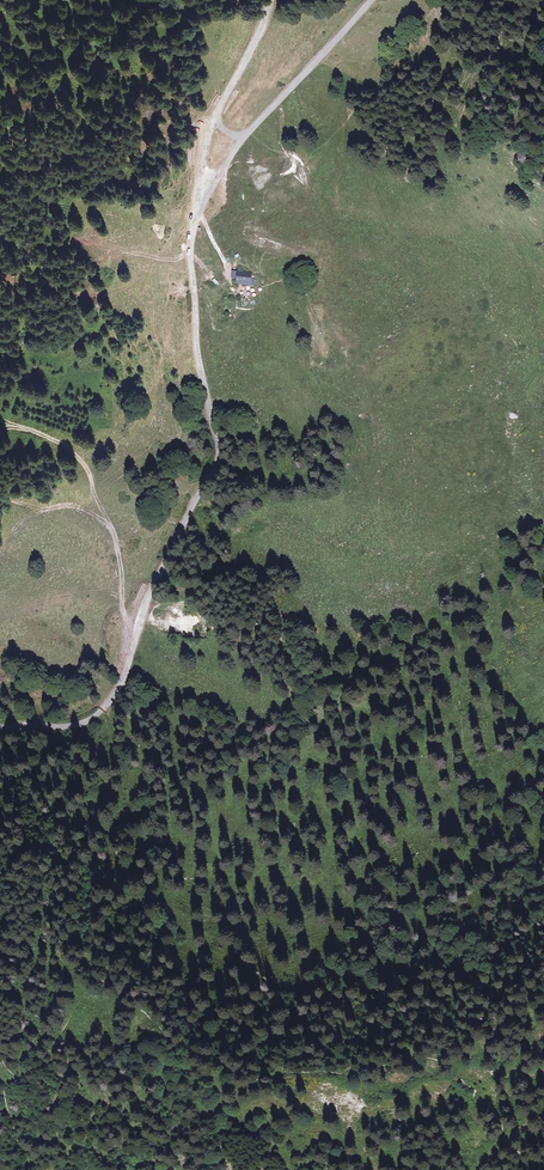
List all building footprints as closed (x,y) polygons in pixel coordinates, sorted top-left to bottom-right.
[(242,266),(238,266),(236,286),(256,287),(256,280),(253,279),(253,273),(242,272),(242,266)] [(217,286),(220,283),(214,278),(212,280),(217,286)]
